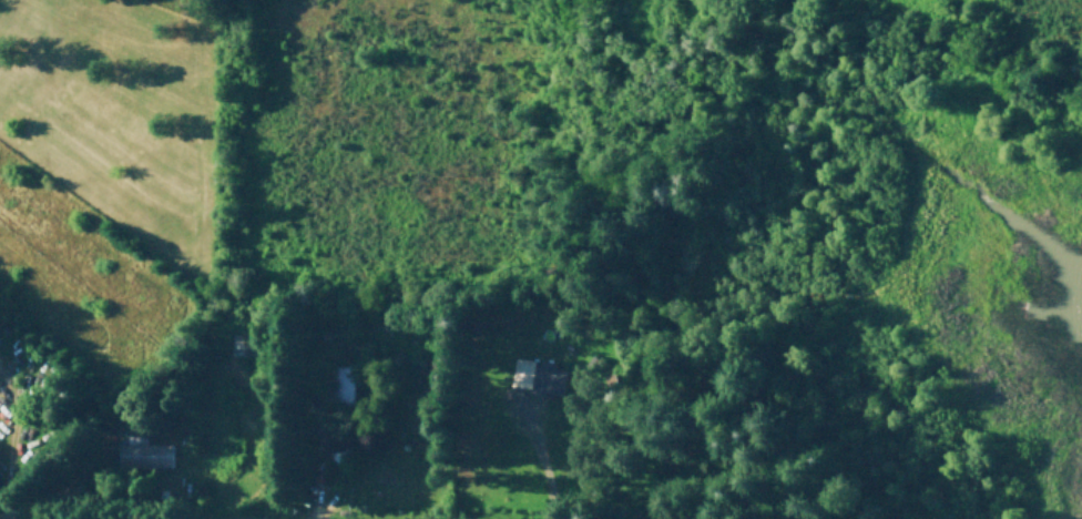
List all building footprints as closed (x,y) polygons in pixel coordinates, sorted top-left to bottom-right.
[(535,360),(515,356),(510,385),(531,388),(535,360)] [(534,366),(533,393),(565,394),(566,370),(555,369),(555,360),(543,360),(542,367),(534,366)] [(359,365),(344,364),(343,400),(358,400),(359,365)] [(174,442),(145,442),(120,442),(120,467),(174,468),(174,442)]
